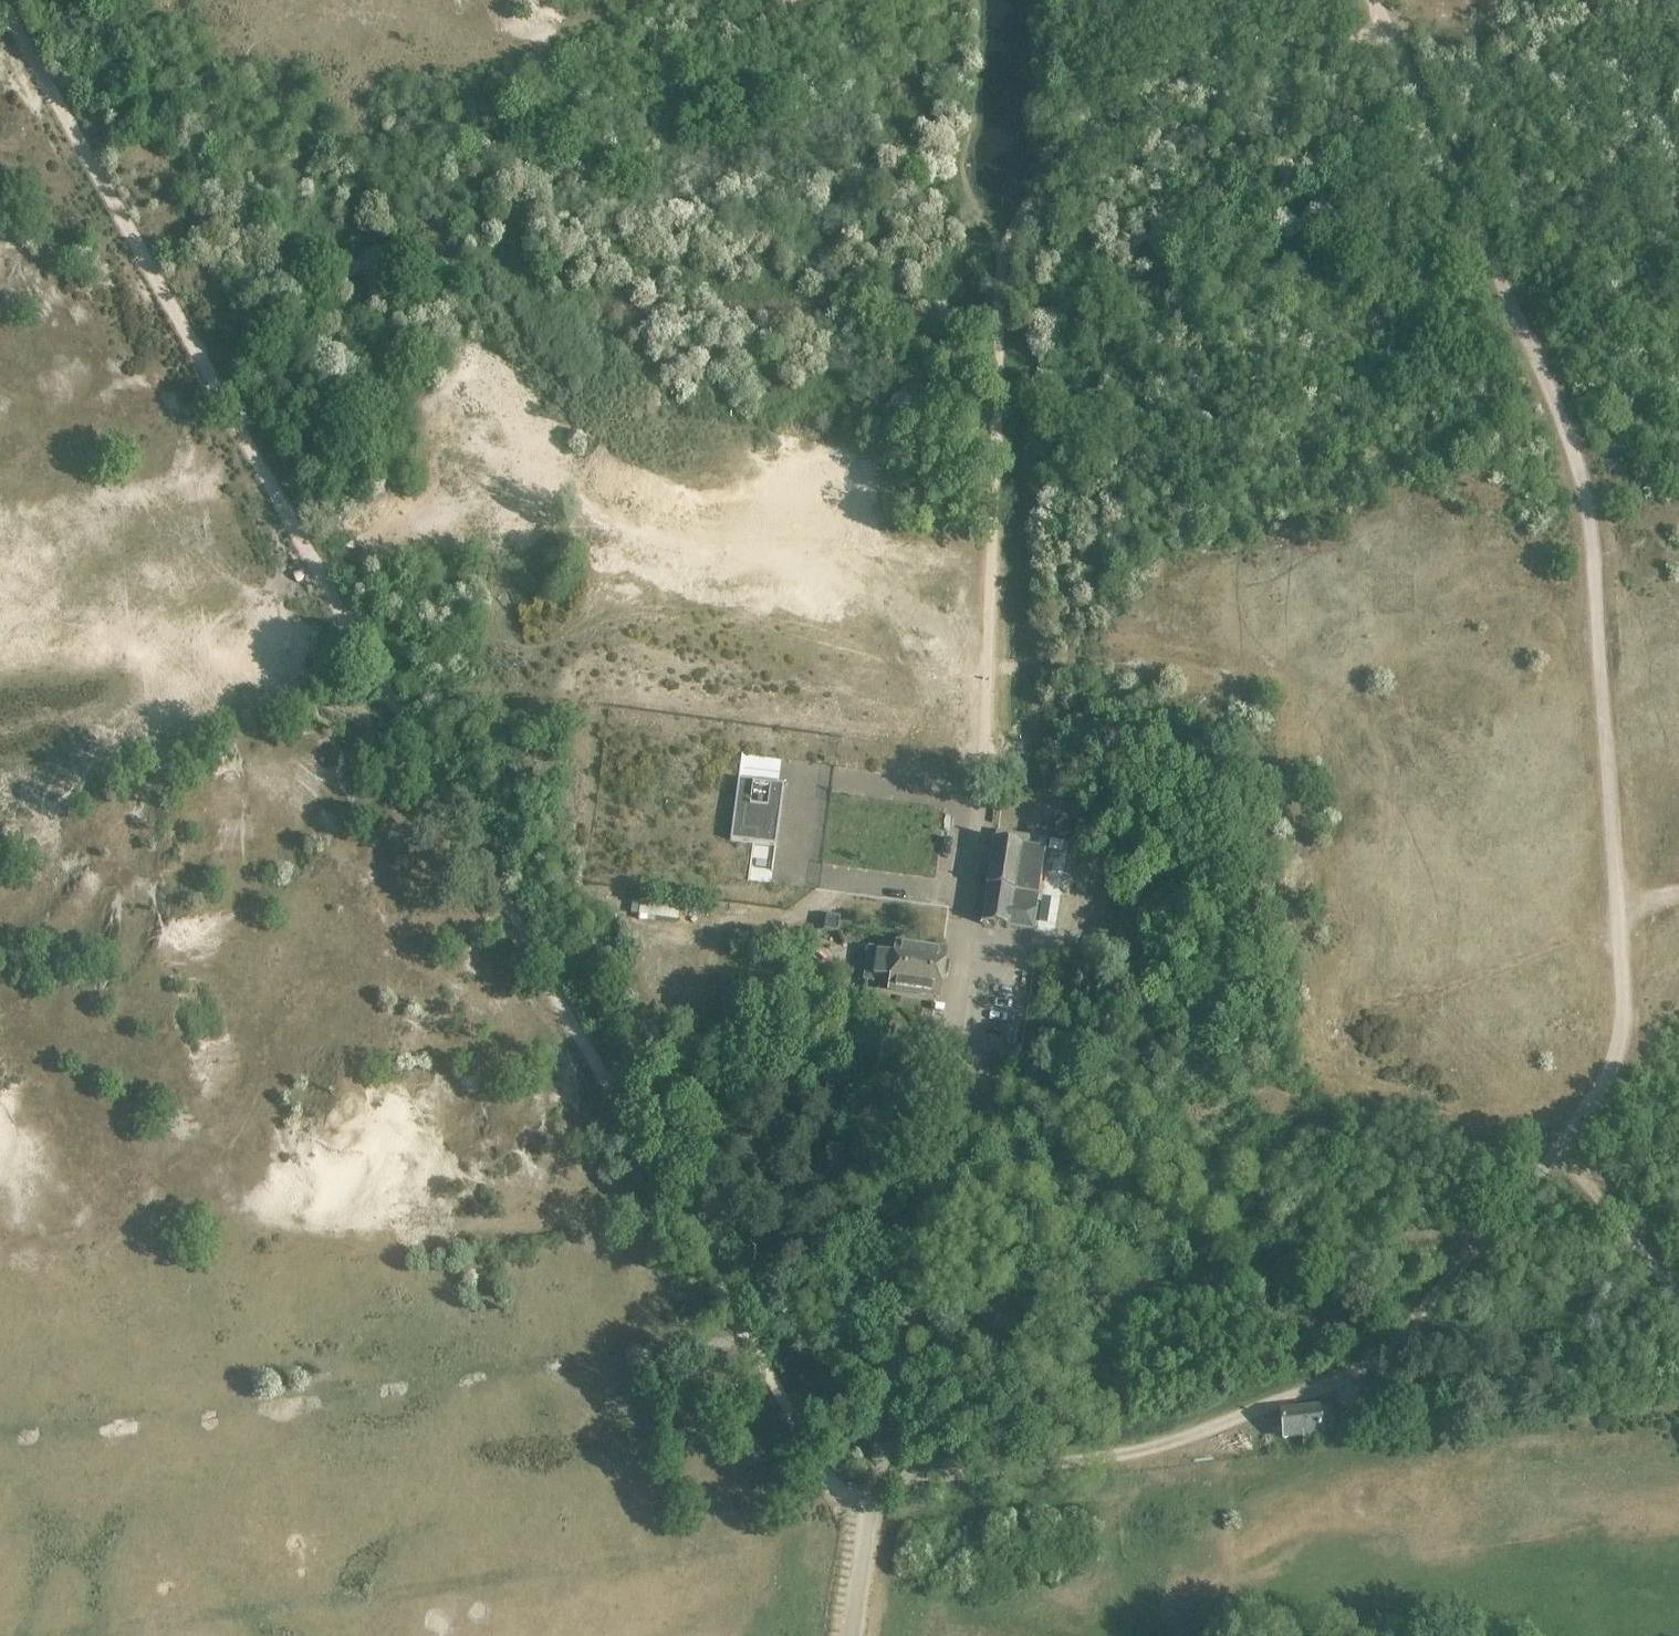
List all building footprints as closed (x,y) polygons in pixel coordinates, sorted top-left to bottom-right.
[(738,780),(730,841),(752,844),(753,844),(774,847),(775,847),(783,786),(739,780),(738,780)] [(985,887),(986,887),(986,888),(987,888),(985,898),(984,900),(985,900),(982,922),(981,922),(981,924),(984,925),(984,924),(1005,927),(1005,928),(1007,929),(1007,928),(1033,932),(1037,907),(1036,907),(1038,894),(1037,894),(1044,853),(1044,850),(1042,849),(1042,850),(1021,847),(1021,846),(1019,846),(1018,846),(995,843),(996,842),(993,842),(992,842),(992,844),(993,844),(986,885),(985,887)] [(879,949),(868,947),(862,981),(873,982),(874,978),(884,979),(885,973),(892,975),(890,988),(889,990),(891,990),(935,996),(935,997),(937,997),(937,995),(936,995),(940,976),(947,977),(949,963),(942,962),(943,956),(944,955),(941,954),(941,955),(898,947),(896,947),(896,948),(896,949),(894,961),(887,960),(888,955),(878,954),(879,949)] [(1321,1433),(1335,1431),(1332,1408),(1280,1414),(1283,1438),(1303,1436),(1304,1443),(1322,1441),(1321,1433)]
